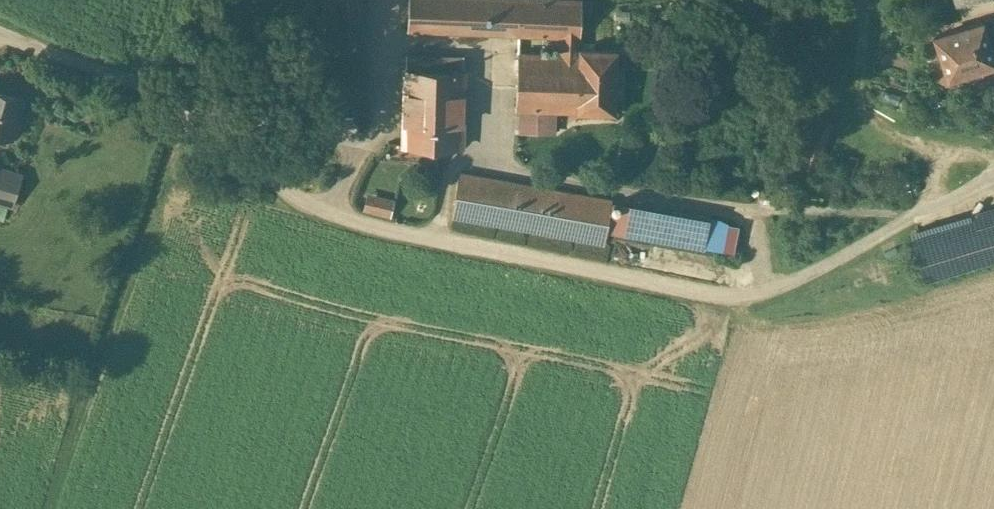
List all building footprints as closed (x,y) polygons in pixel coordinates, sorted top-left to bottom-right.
[(407,30),(519,35),(519,34),(560,36),(578,37),(579,37),(580,0),(573,0),(408,0),(407,30)] [(982,23),(993,61),(993,19),(982,23)] [(934,37),(947,78),(965,73),(966,77),(979,73),(978,69),(993,64),(993,61),(982,23),(981,22),(934,37)] [(560,55),(518,53),(515,109),(556,111),(614,113),(616,51),(578,49),(578,37),(560,36),(560,55)] [(463,57),(406,56),(406,71),(463,72),(463,57)] [(406,71),(405,71),(403,145),(461,147),(463,73),(406,71)] [(0,93),(0,138),(12,141),(23,100),(0,93)] [(556,111),(520,110),(519,133),(555,134),(556,111)] [(8,220),(22,171),(0,165),(0,218),(8,220)] [(611,201),(458,173),(452,216),(604,244),(611,201)] [(394,200),(367,193),(363,209),(390,216),(394,200)] [(909,234),(925,283),(993,261),(993,208),(909,234)]
